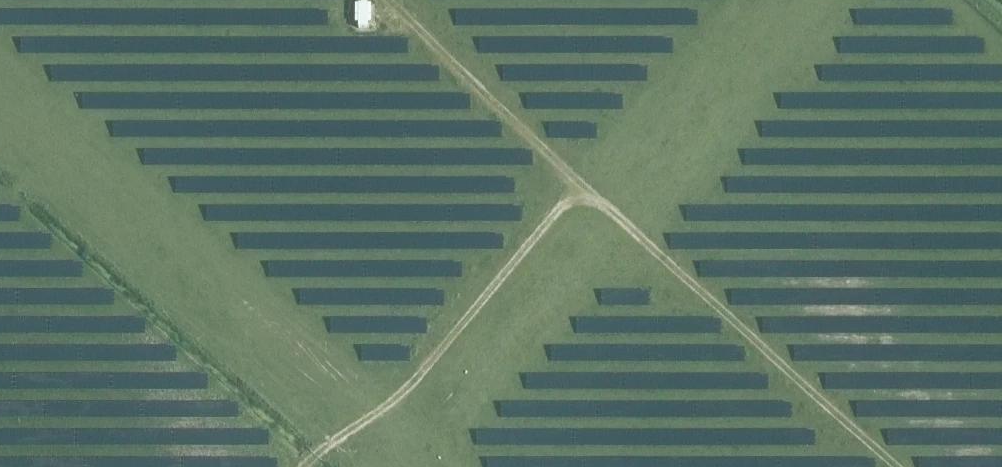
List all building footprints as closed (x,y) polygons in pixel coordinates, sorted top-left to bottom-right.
[(372,23),(372,4),(357,3),(356,23),(359,23),(359,29),(369,29),(369,23),(372,23)]
